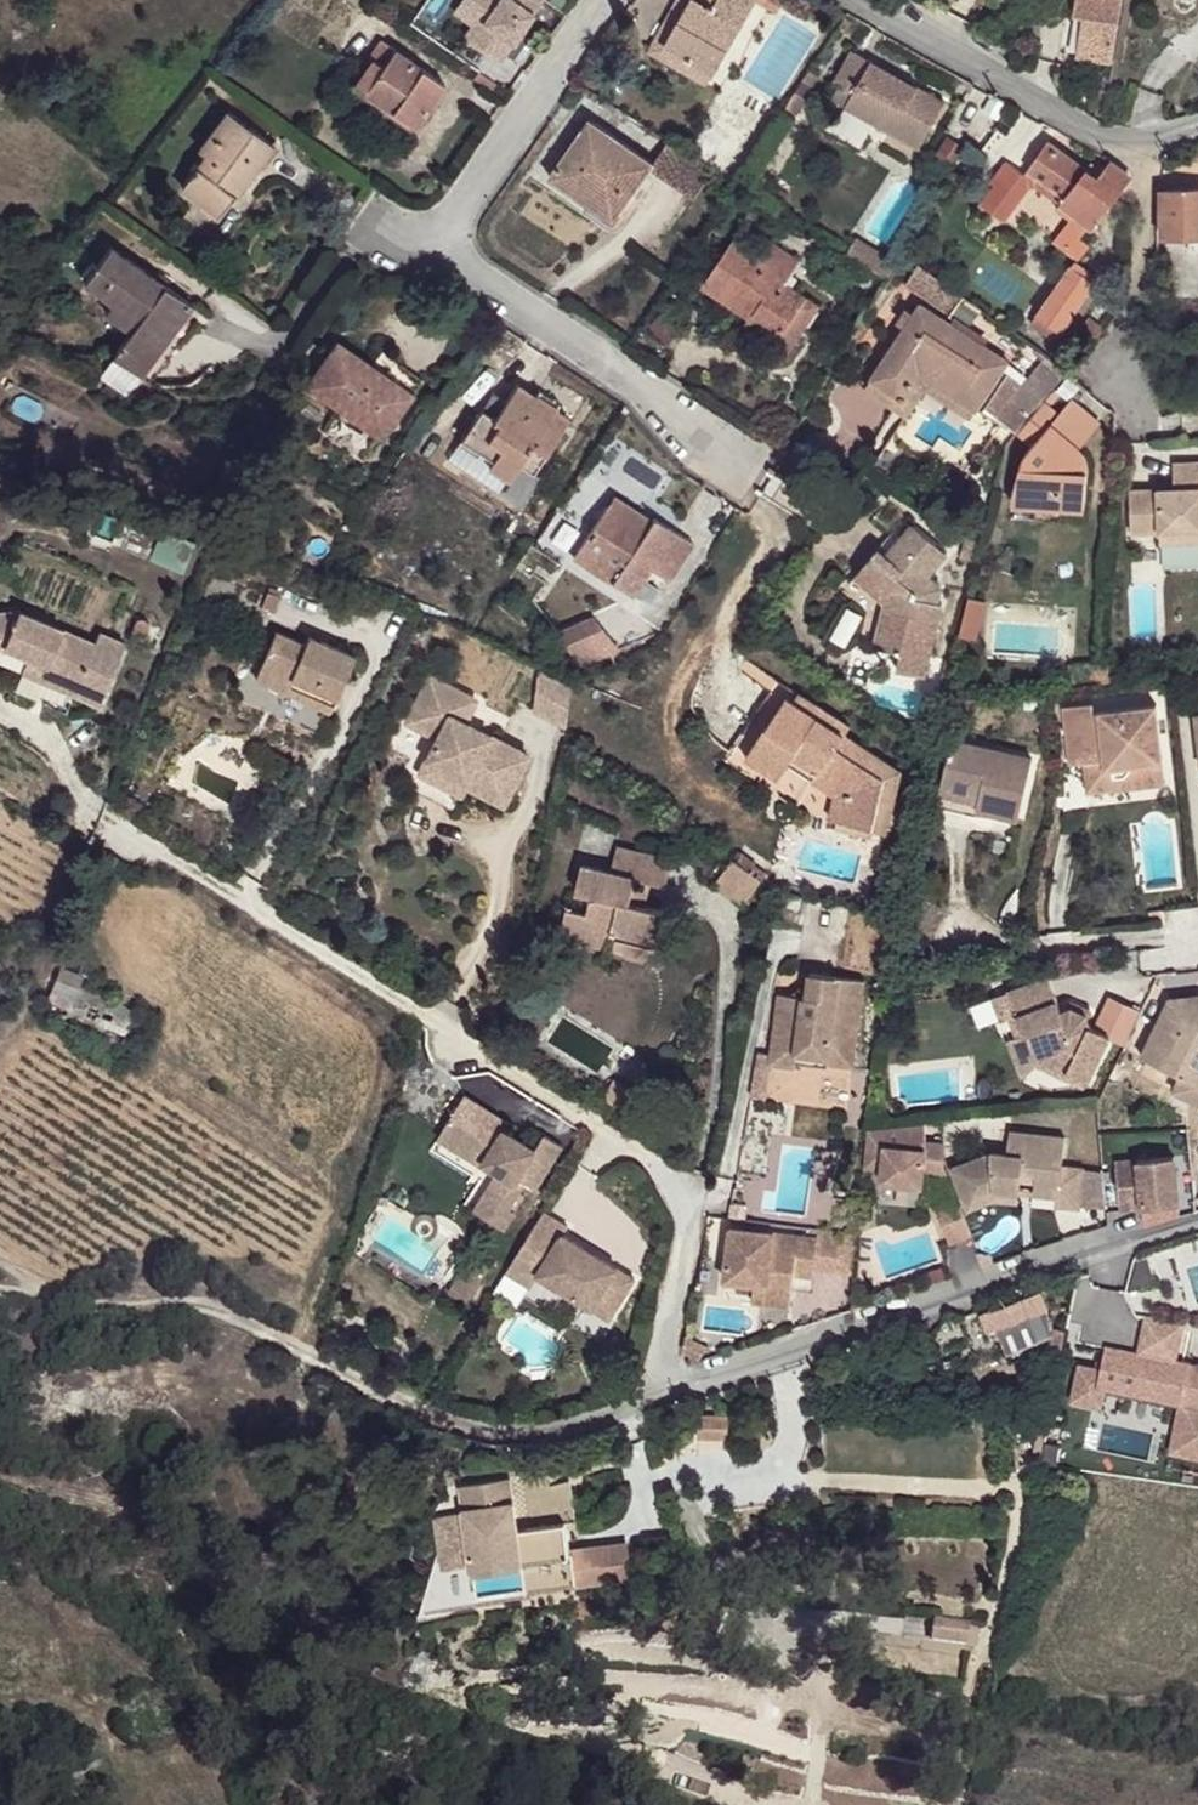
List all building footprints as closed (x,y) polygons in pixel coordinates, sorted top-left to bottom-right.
[(469,20),(461,37),(505,58),(533,0),(459,0),(453,12),(469,20)] [(692,0),(677,0),(648,52),(707,85),(713,75),(665,47),(692,0)] [(665,47),(713,75),(756,0),(692,0),(665,47)] [(1075,17),(1085,19),(1078,56),(1109,61),(1120,0),(1078,0),(1075,17)] [(372,58),(353,84),(415,128),(445,84),(382,40),(370,57),(372,58)] [(945,103),(852,51),(834,82),(854,93),(846,106),(847,107),(847,108),(877,125),(919,149),(945,103)] [(479,71),(474,77),(492,90),(492,88),(496,91),(499,87),(479,71)] [(1017,94),(1013,98),(1019,102),(1023,98),(1017,94)] [(877,125),(847,108),(841,119),(870,136),(877,125)] [(206,155),(182,188),(220,216),(273,145),(228,111),(199,150),(206,155)] [(651,168),(654,163),(590,120),(551,178),(614,221),(651,168)] [(669,142),(654,163),(651,168),(695,198),(713,171),(669,142)] [(1027,171),(1063,199),(1060,204),(1089,227),(1092,229),(1129,181),(1129,173),(1111,161),(1097,178),(1050,142),(1027,171)] [(1005,167),(997,162),(990,171),(998,176),(1005,167)] [(1063,199),(1027,171),(1024,176),(1060,204),(1063,199)] [(1163,191),(1164,236),(1189,236),(1197,235),(1197,190),(1163,191)] [(1089,227),(1060,204),(1055,210),(1069,221),(1054,241),(1078,259),(1088,246),(1080,239),(1089,227)] [(1189,236),(1189,253),(1197,252),(1197,235),(1189,236)] [(762,255),(735,237),(702,287),(750,319),(745,326),(787,355),(819,307),(786,285),(778,279),(783,271),(791,277),(802,262),(771,242),(762,255)] [(848,253),(878,273),(887,260),(857,240),(848,253)] [(193,305),(110,248),(85,285),(113,304),(106,315),(131,333),(114,359),(139,376),(152,385),(191,328),(181,322),(193,305)] [(887,260),(878,273),(890,281),(899,267),(887,260)] [(964,295),(919,263),(904,283),(949,316),(964,295)] [(1096,283),(1072,266),(1031,325),(1056,342),(1096,283)] [(778,279),(786,285),(791,277),(783,271),(778,279)] [(1118,314),(1125,305),(1115,297),(1108,306),(1118,314)] [(921,305),(873,378),(903,398),(920,372),(976,410),(1008,362),(921,305)] [(387,376),(337,341),(305,387),(383,441),(415,395),(387,376)] [(1069,373),(1048,357),(1025,384),(1009,373),(983,411),(1016,433),(1045,400),(1055,389),(1069,373)] [(139,376),(114,359),(101,378),(126,395),(139,376)] [(396,362),(387,376),(415,395),(424,382),(396,362)] [(903,398),(873,378),(866,388),(908,416),(926,389),(971,418),(976,410),(920,372),(903,398)] [(493,392),(459,443),(478,456),(482,451),(494,459),(488,467),(507,480),(519,463),(533,473),(570,418),(556,409),(559,404),(539,391),(536,396),(518,383),(506,401),(493,392)] [(1060,394),(1055,389),(1045,400),(1051,405),(1060,394)] [(1060,414),(1051,424),(1080,449),(1087,459),(1102,422),(1073,398),(1060,414)] [(1051,405),(1045,400),(1016,433),(1032,447),(1024,457),(1014,495),(1013,508),(1037,509),(1061,511),(1085,513),(1088,465),(1087,459),(1080,449),(1051,424),(1060,414),(1051,405)] [(478,456),(459,443),(447,460),(498,494),(507,480),(488,467),(494,459),(482,451),(478,456)] [(1130,489),(1131,535),(1160,534),(1160,545),(1197,544),(1197,462),(1174,463),(1174,481),(1174,488),(1158,488),(1130,489)] [(614,496),(608,505),(634,521),(638,515),(651,523),(652,521),(614,496)] [(90,501),(79,528),(87,531),(98,504),(90,501)] [(608,505),(572,560),(611,585),(612,583),(631,596),(649,569),(668,582),(693,544),(654,518),(652,521),(651,523),(638,515),(634,521),(608,505)] [(1061,511),(1037,509),(1036,520),(1061,521),(1061,511)] [(131,517),(123,513),(112,541),(120,544),(131,517)] [(887,557),(879,550),(857,577),(888,602),(877,647),(902,653),(898,670),(925,676),(943,605),(938,604),(942,587),(929,575),(947,553),(914,525),(901,541),(887,557)] [(893,534),(879,550),(887,557),(901,541),(893,534)] [(267,591),(261,607),(273,612),(279,596),(267,591)] [(986,601),(969,597),(966,610),(982,614),(986,601)] [(76,694),(79,687),(103,697),(126,644),(99,632),(95,642),(19,610),(0,611),(0,661),(76,694)] [(982,614),(966,610),(960,635),(976,638),(982,614)] [(555,635),(580,666),(619,650),(593,618),(555,635)] [(138,620),(132,634),(144,639),(150,625),(138,620)] [(256,678),(287,692),(293,678),(337,697),(355,655),(309,635),(305,645),(276,632),(256,678)] [(533,710),(565,726),(570,688),(537,671),(533,710)] [(406,721),(437,737),(426,759),(467,780),(465,784),(503,804),(528,755),(464,722),(459,719),(471,696),(430,675),(406,721)] [(293,678),(287,692),(331,711),(337,697),(293,678)] [(79,687),(76,694),(100,704),(103,697),(79,687)] [(771,688),(732,750),(745,758),(765,726),(767,727),(786,697),(771,688)] [(798,693),(793,702),(815,716),(820,707),(798,693)] [(471,696),(459,719),(464,722),(476,699),(471,696)] [(765,726),(745,758),(779,780),(789,764),(794,756),(817,771),(812,779),(835,794),(829,819),(836,821),(834,830),(870,838),(872,829),(887,833),(902,771),(845,735),(850,727),(820,707),(815,716),(793,702),(786,697),(767,727),(765,726)] [(1062,706),(1069,764),(1086,763),(1097,761),(1103,778),(1088,779),(1090,794),(1116,791),(1133,767),(1164,763),(1157,704),(1094,712),(1093,703),(1062,706)] [(401,722),(389,747),(416,760),(428,735),(401,722)] [(1033,759),(953,740),(940,796),(977,805),(976,810),(1018,820),(1033,759)] [(817,771),(794,756),(789,764),(812,779),(817,771)] [(467,780),(426,759),(411,788),(452,809),(465,784),(467,780)] [(1086,763),(1088,779),(1103,778),(1097,761),(1086,763)] [(1057,766),(1061,805),(1090,801),(1090,794),(1088,779),(1086,763),(1069,764),(1057,766)] [(1164,763),(1133,767),(1116,791),(1166,785),(1164,763)] [(977,805),(940,796),(937,808),(975,817),(976,810),(977,805)] [(560,939),(606,949),(608,941),(653,951),(662,910),(629,903),(635,878),(666,884),(672,857),(619,846),(613,872),(584,865),(578,890),(619,900),(615,919),(566,908),(560,939)] [(743,853),(737,862),(750,872),(757,863),(743,853)] [(737,862),(732,859),(713,886),(743,907),(762,881),(750,872),(737,862)] [(653,951),(608,941),(606,949),(651,959),(653,951)] [(60,953),(58,962),(63,964),(66,954),(60,953)] [(84,975),(62,965),(48,997),(69,1006),(62,1021),(121,1046),(136,1010),(80,986),(84,975)] [(771,1054),(772,1054),(770,1065),(795,1068),(796,1060),(797,1054),(830,1058),(829,1064),(854,1067),(865,981),(810,973),(807,997),(779,994),(771,1054)] [(1009,1019),(1016,1017),(1022,1037),(1033,1033),(1042,1060),(1088,1082),(1110,1035),(1091,1027),(1087,1014),(1072,1007),(1061,1011),(1050,978),(992,998),(1001,1022),(1009,1019)] [(1165,1010),(1171,1013),(1175,1005),(1197,1002),(1197,995),(1171,999),(1165,1010)] [(1165,1010),(1142,1057),(1181,1077),(1197,1085),(1197,1002),(1175,1005),(1171,1013),(1165,1010)] [(1016,1017),(1009,1019),(1015,1039),(1008,1041),(1021,1079),(1042,1060),(1033,1033),(1022,1037),(1016,1017)] [(766,1098),(770,1065),(772,1054),(758,1052),(752,1096),(766,1098)] [(830,1058),(797,1054),(796,1060),(829,1064),(830,1058)] [(1181,1077),(1173,1092),(1197,1104),(1197,1085),(1181,1077)] [(465,1096),(444,1129),(488,1157),(484,1164),(498,1172),(484,1195),(490,1199),(480,1214),(504,1229),(515,1212),(510,1209),(520,1193),(526,1183),(537,1190),(564,1147),(544,1135),(536,1149),(505,1130),(509,1124),(465,1096)] [(868,1128),(864,1168),(882,1169),(881,1182),(923,1186),(924,1172),(947,1174),(945,1166),(944,1143),(927,1141),(926,1149),(925,1122),(868,1128)] [(488,1157),(444,1129),(438,1139),(482,1166),(484,1164),(488,1157)] [(952,1168),(965,1202),(994,1190),(1019,1193),(1021,1182),(1082,1189),(1084,1169),(1062,1166),(1065,1138),(1010,1131),(1008,1154),(991,1153),(952,1168)] [(1136,1148),(1115,1150),(1121,1209),(1142,1207),(1145,1225),(1180,1215),(1175,1157),(1148,1160),(1148,1153),(1137,1154),(1136,1148)] [(1021,1182),(1019,1193),(1057,1198),(1056,1206),(1080,1209),(1080,1206),(1107,1209),(1103,1172),(1084,1169),(1082,1189),(1021,1182)] [(994,1190),(965,1202),(968,1210),(994,1200),(1018,1202),(1019,1193),(994,1190)] [(525,1196),(520,1193),(510,1209),(515,1212),(525,1196)] [(484,1195),(475,1211),(480,1214),(490,1199),(484,1195)] [(390,1197),(381,1196),(380,1204),(389,1205),(390,1197)] [(950,1244),(971,1236),(956,1196),(934,1204),(950,1244)] [(732,1203),(730,1218),(746,1220),(748,1204),(732,1203)] [(568,1227),(543,1212),(518,1252),(544,1268),(539,1275),(610,1319),(635,1279),(563,1235),(568,1227)] [(858,1235),(811,1229),(810,1237),(731,1228),(725,1279),(755,1283),(793,1287),(794,1273),(814,1276),(815,1269),(855,1274),(858,1235)] [(544,1268),(518,1252),(506,1272),(532,1287),(539,1275),(544,1268)] [(977,1252),(983,1266),(994,1262),(991,1253),(985,1254),(977,1252)] [(485,1271),(469,1261),(449,1291),(465,1302),(485,1271)] [(793,1287),(755,1283),(753,1302),(790,1307),(793,1287)] [(981,1315),(987,1333),(998,1329),(1031,1317),(1036,1330),(1053,1324),(1048,1312),(1050,1312),(1042,1291),(981,1315)] [(853,1297),(852,1310),(868,1305),(864,1293),(853,1297)] [(1100,1308),(1078,1303),(1071,1340),(1093,1344),(1100,1308)] [(1053,1324),(1052,1331),(1065,1333),(1071,1307),(1050,1312),(1048,1312),(1053,1324)] [(1178,1359),(1184,1318),(1141,1312),(1136,1348),(1103,1343),(1100,1366),(1075,1362),(1069,1405),(1101,1409),(1104,1390),(1150,1396),(1145,1428),(1170,1432),(1167,1452),(1197,1456),(1197,1362),(1178,1359)] [(1000,1336),(998,1329),(987,1333),(990,1340),(1000,1336)] [(1052,1331),(1048,1352),(1062,1354),(1065,1333),(1052,1331)] [(699,1416),(698,1438),(728,1438),(728,1417),(699,1416)] [(569,1475),(531,1478),(533,1510),(571,1508),(569,1475)] [(523,1568),(526,1590),(575,1583),(570,1549),(566,1522),(518,1529),(510,1477),(462,1484),(473,1567),(522,1561),(523,1568)] [(570,1549),(575,1583),(631,1576),(627,1542),(570,1549)] [(474,1575),(478,1602),(527,1597),(526,1590),(523,1568),(474,1575)] [(935,1618),(933,1640),(965,1644),(968,1623),(935,1618)]
